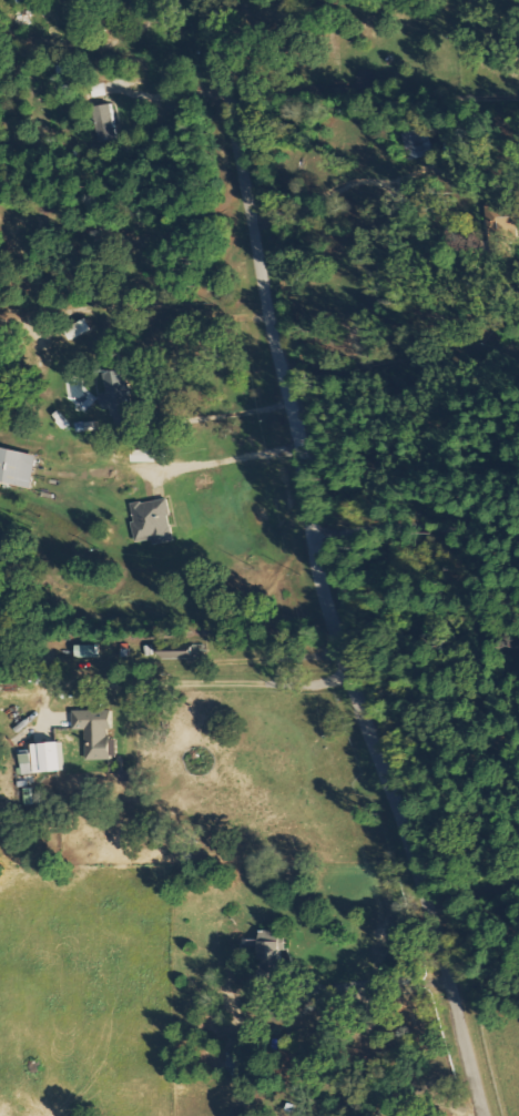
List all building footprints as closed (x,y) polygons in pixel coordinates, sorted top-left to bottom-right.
[(97,143),(116,140),(111,104),(92,107),(97,143)] [(404,133),(412,161),(429,156),(420,128),(404,133)] [(484,206),(485,227),(518,226),(518,204),(484,206)] [(106,371),(110,391),(103,392),(106,410),(118,407),(123,428),(129,427),(125,409),(136,407),(128,367),(106,371)] [(0,445),(0,481),(32,488),(40,453),(0,445)] [(153,538),(154,542),(175,539),(168,497),(131,503),(137,541),(153,538)] [(197,643),(164,645),(164,660),(198,659),(197,643)] [(100,656),(100,644),(78,644),(78,656),(100,656)] [(74,710),(75,729),(87,729),(87,759),(117,759),(116,737),(110,737),(110,728),(115,728),(115,709),(74,710)] [(37,771),(67,770),(65,741),(36,742),(37,771)] [(21,774),(35,773),(34,752),(20,753),(21,774)] [(263,967),(285,967),(285,929),(264,929),(263,967)] [(252,989),(267,990),(267,973),(252,972),(252,989)] [(238,1052),(227,1052),(227,1070),(238,1070),(238,1052)]
